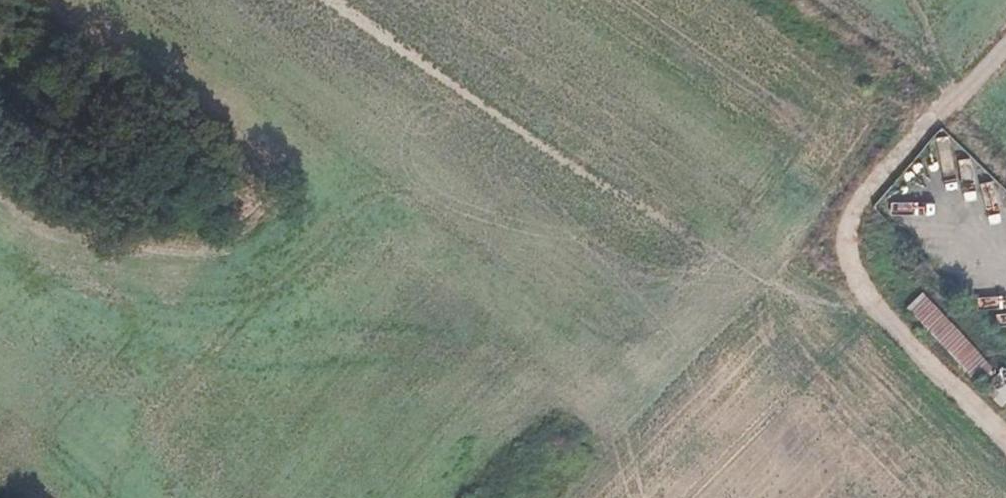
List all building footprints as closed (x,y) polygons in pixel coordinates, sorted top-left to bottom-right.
[(924,219),(903,198),(892,208),(913,229),(924,219)]
